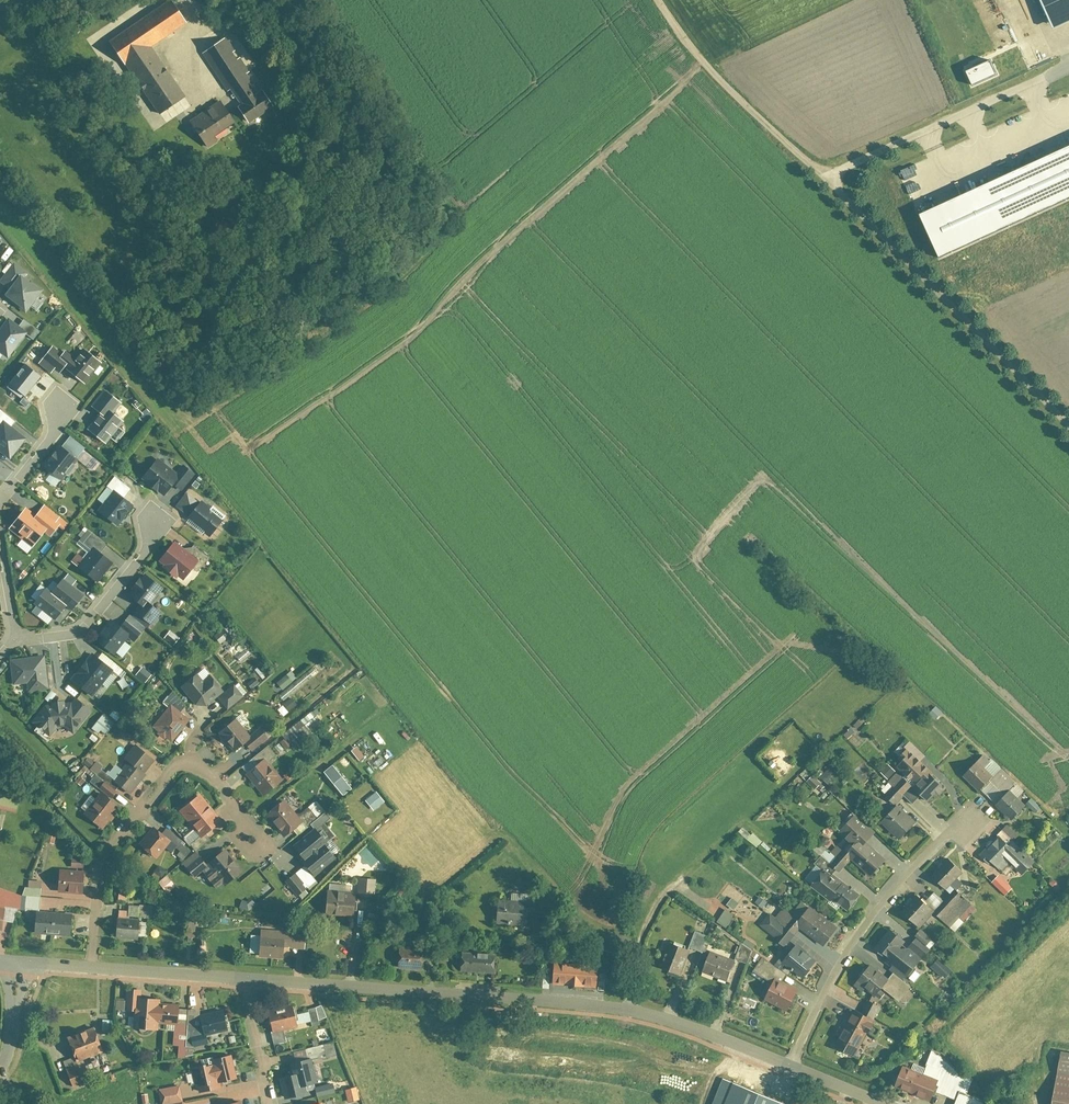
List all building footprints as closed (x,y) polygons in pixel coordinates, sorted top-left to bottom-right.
[(187,96),(152,50),(187,24),(170,0),(111,44),(128,67),(134,63),(168,109),(187,96)] [(203,56),(230,93),(191,122),(207,143),(245,114),(252,123),(278,103),(228,37),(203,56)] [(1068,197),(1068,148),(922,216),(941,257),(1068,197)] [(20,274),(4,295),(26,311),(42,290),(20,274)] [(0,330),(0,350),(10,357),(29,333),(9,318),(0,330)] [(66,355),(54,345),(41,363),(52,372),(66,355)] [(103,363),(85,349),(69,370),(88,384),(103,363)] [(22,400),(41,377),(25,364),(6,388),(22,400)] [(91,432),(107,443),(124,420),(108,409),(91,432)] [(10,458),(26,437),(4,420),(0,426),(0,450),(10,458)] [(45,465),(61,478),(78,458),(62,445),(45,465)] [(161,456),(144,480),(167,497),(176,485),(182,489),(190,478),(161,456)] [(130,490),(115,476),(107,484),(123,498),(130,490)] [(116,524),(132,506),(116,492),(100,511),(116,524)] [(204,537),(207,533),(213,538),(227,520),(205,502),(202,506),(189,495),(178,507),(192,518),(191,519),(192,520),(189,524),(204,537)] [(46,526),(25,510),(11,527),(32,544),(46,526)] [(114,562),(101,551),(106,545),(92,533),(82,544),(96,556),(83,571),(97,583),(114,562)] [(191,544),(185,551),(175,544),(160,564),(185,582),(199,564),(202,566),(209,558),(191,544)] [(131,593),(148,606),(164,586),(147,573),(131,593)] [(85,594),(65,579),(54,594),(68,605),(73,609),(85,594)] [(57,619),(68,605),(54,594),(45,588),(34,602),(57,619)] [(98,644),(115,656),(131,634),(113,622),(98,644)] [(140,632),(128,623),(124,629),(137,637),(140,632)] [(225,630),(215,638),(220,644),(230,636),(225,630)] [(246,651),(237,660),(241,664),(249,656),(246,651)] [(72,678),(93,695),(114,670),(93,653),(72,678)] [(11,660),(12,692),(46,690),(45,658),(11,660)] [(197,671),(182,687),(200,704),(207,704),(225,689),(212,672),(204,679),(197,671)] [(289,675),(279,684),(283,689),(293,679),(289,675)] [(234,688),(220,699),(229,709),(242,698),(234,688)] [(73,704),(70,704),(70,698),(57,696),(52,691),(46,700),(51,705),(34,725),(41,730),(41,734),(46,734),(51,738),(58,728),(66,728),(75,736),(93,713),(77,700),(73,704)] [(285,706),(290,711),(296,705),(291,700),(285,706)] [(153,730),(171,745),(191,720),(173,706),(153,730)] [(104,716),(92,730),(103,739),(115,725),(104,716)] [(249,746),(254,752),(267,741),(259,732),(251,739),(235,721),(221,734),(239,755),(249,746)] [(289,735),(300,748),(312,737),(301,724),(289,735)] [(282,742),(280,744),(285,751),(288,748),(282,742)] [(269,747),(242,769),(265,794),(281,781),(266,765),(277,756),(269,747)] [(139,748),(121,770),(117,766),(109,776),(114,779),(113,780),(132,796),(159,763),(139,748)] [(912,789),(928,803),(944,785),(930,773),(932,770),(911,751),(897,768),(916,785),(912,789)] [(97,763),(91,771),(97,777),(104,768),(97,763)] [(976,763),(963,777),(981,793),(994,779),(976,763)] [(334,764),(325,771),(344,794),(352,788),(334,764)] [(85,767),(78,775),(83,779),(90,771),(85,767)] [(105,783),(100,790),(112,798),(117,791),(105,783)] [(17,814),(21,792),(0,789),(0,810),(17,814)] [(377,790),(365,800),(374,811),(386,801),(377,790)] [(198,791),(177,811),(205,839),(225,818),(198,791)] [(1012,791),(997,809),(1015,824),(1030,806),(1012,791)] [(91,797),(81,810),(87,814),(85,817),(104,831),(121,809),(102,794),(97,801),(91,797)] [(284,801),(266,816),(287,839),(304,824),(284,801)] [(315,802),(300,816),(309,826),(324,812),(315,802)] [(895,810),(880,827),(902,845),(916,827),(895,810)] [(337,838),(326,826),(332,820),(326,813),(312,826),(316,830),(294,849),(307,864),(337,838)] [(850,815),(839,828),(858,844),(849,855),(873,875),(886,860),(867,843),(874,835),(850,815)] [(142,847),(157,859),(171,842),(156,830),(142,847)] [(981,853),(999,871),(1008,862),(1023,877),(1037,863),(1021,848),(1003,830),(981,853)] [(185,845),(172,832),(167,837),(180,849),(185,845)] [(50,833),(47,844),(54,846),(56,835),(50,833)] [(221,848),(203,869),(226,889),(244,868),(221,848)] [(307,866),(316,877),(338,858),(329,848),(307,866)] [(954,854),(933,878),(950,893),(971,868),(954,854)] [(73,861),(72,869),(84,870),(85,862),(73,861)] [(828,865),(813,887),(847,911),(863,890),(828,865)] [(304,868),(296,875),(307,886),(314,879),(304,868)] [(90,874),(62,874),(62,895),(90,895),(90,874)] [(294,876),(286,883),(298,896),(305,890),(294,876)] [(43,890),(42,877),(29,878),(30,890),(43,890)] [(998,877),(991,884),(1006,898),(1013,890),(998,877)] [(381,878),(359,878),(360,904),(381,904),(381,878)] [(15,910),(20,891),(0,885),(0,906),(15,910)] [(23,893),(21,913),(38,915),(40,894),(23,893)] [(923,894),(905,915),(919,926),(937,905),(923,894)] [(329,897),(330,918),(356,917),(355,896),(329,897)] [(251,899),(250,909),(262,910),(263,901),(251,899)] [(961,899),(941,919),(956,933),(975,913),(961,899)] [(499,903),(500,923),(530,921),(529,902),(499,903)] [(131,903),(130,915),(152,915),(152,903),(131,903)] [(532,904),(532,919),(547,919),(547,904),(532,904)] [(815,907),(799,927),(826,948),(842,928),(815,907)] [(5,934),(10,915),(0,912),(0,933),(5,934)] [(40,913),(40,936),(73,937),(74,914),(40,913)] [(191,914),(189,930),(198,931),(200,915),(191,914)] [(118,917),(118,940),(145,940),(144,917),(118,917)] [(771,917),(763,929),(780,941),(789,930),(771,917)] [(922,929),(915,938),(930,950),(937,941),(922,929)] [(702,952),(707,937),(696,933),(690,948),(702,952)] [(887,933),(872,951),(908,980),(923,962),(887,933)] [(288,934),(260,934),(260,956),(289,956),(288,934)] [(290,936),(291,951),(308,951),(308,936),(290,936)] [(661,970),(681,977),(690,951),(670,944),(661,970)] [(799,945),(784,965),(806,980),(820,961),(799,945)] [(400,949),(400,969),(426,970),(426,949),(400,949)] [(464,952),(463,971),(495,973),(496,953),(464,952)] [(714,952),(706,972),(730,982),(738,962),(714,952)] [(554,963),(553,982),(595,985),(597,967),(554,963)] [(871,965),(855,986),(875,1001),(891,980),(871,965)] [(776,983),(767,1001),(790,1013),(799,996),(776,983)] [(125,1011),(136,1011),(136,1030),(156,1030),(156,1026),(179,1026),(179,1004),(156,1004),(157,998),(143,998),(143,989),(126,989),(125,1011)] [(271,1008),(275,1034),(303,1030),(299,1005),(271,1008)] [(183,1008),(183,1027),(202,1026),(202,1008),(183,1008)] [(308,1011),(310,1027),(322,1026),(320,1009),(308,1011)] [(204,1012),(206,1035),(231,1033),(229,1010),(204,1012)] [(853,1011),(836,1050),(857,1059),(874,1021),(853,1011)] [(70,1036),(78,1062),(106,1053),(98,1027),(70,1036)] [(192,1040),(193,1050),(210,1049),(210,1038),(192,1040)] [(311,1047),(313,1061),(336,1059),(335,1044),(311,1047)] [(1067,1046),(1059,1084),(1068,1086),(1068,1046),(1067,1046)] [(939,1052),(932,1050),(924,1073),(906,1065),(896,1085),(932,1101),(937,1091),(958,1100),(962,1091),(968,1094),(973,1080),(939,1052)] [(217,1058),(221,1083),(241,1080),(237,1055),(217,1058)] [(280,1078),(285,1100),(306,1096),(304,1085),(316,1082),(312,1059),(294,1062),(297,1075),(280,1078)] [(183,1069),(187,1094),(217,1089),(213,1064),(183,1069)] [(73,1072),(76,1086),(93,1082),(90,1068),(73,1072)] [(715,1103),(786,1103),(725,1079),(715,1103)] [(318,1087),(320,1096),(335,1093),(332,1084),(318,1087)] [(1056,1103),(1068,1103),(1068,1086),(1059,1084),(1056,1103)] [(162,1103),(166,1103),(183,1103),(182,1087),(161,1088),(162,1103)] [(956,1103),(986,1103),(987,1101),(968,1094),(962,1091),(958,1100),(956,1103)]
